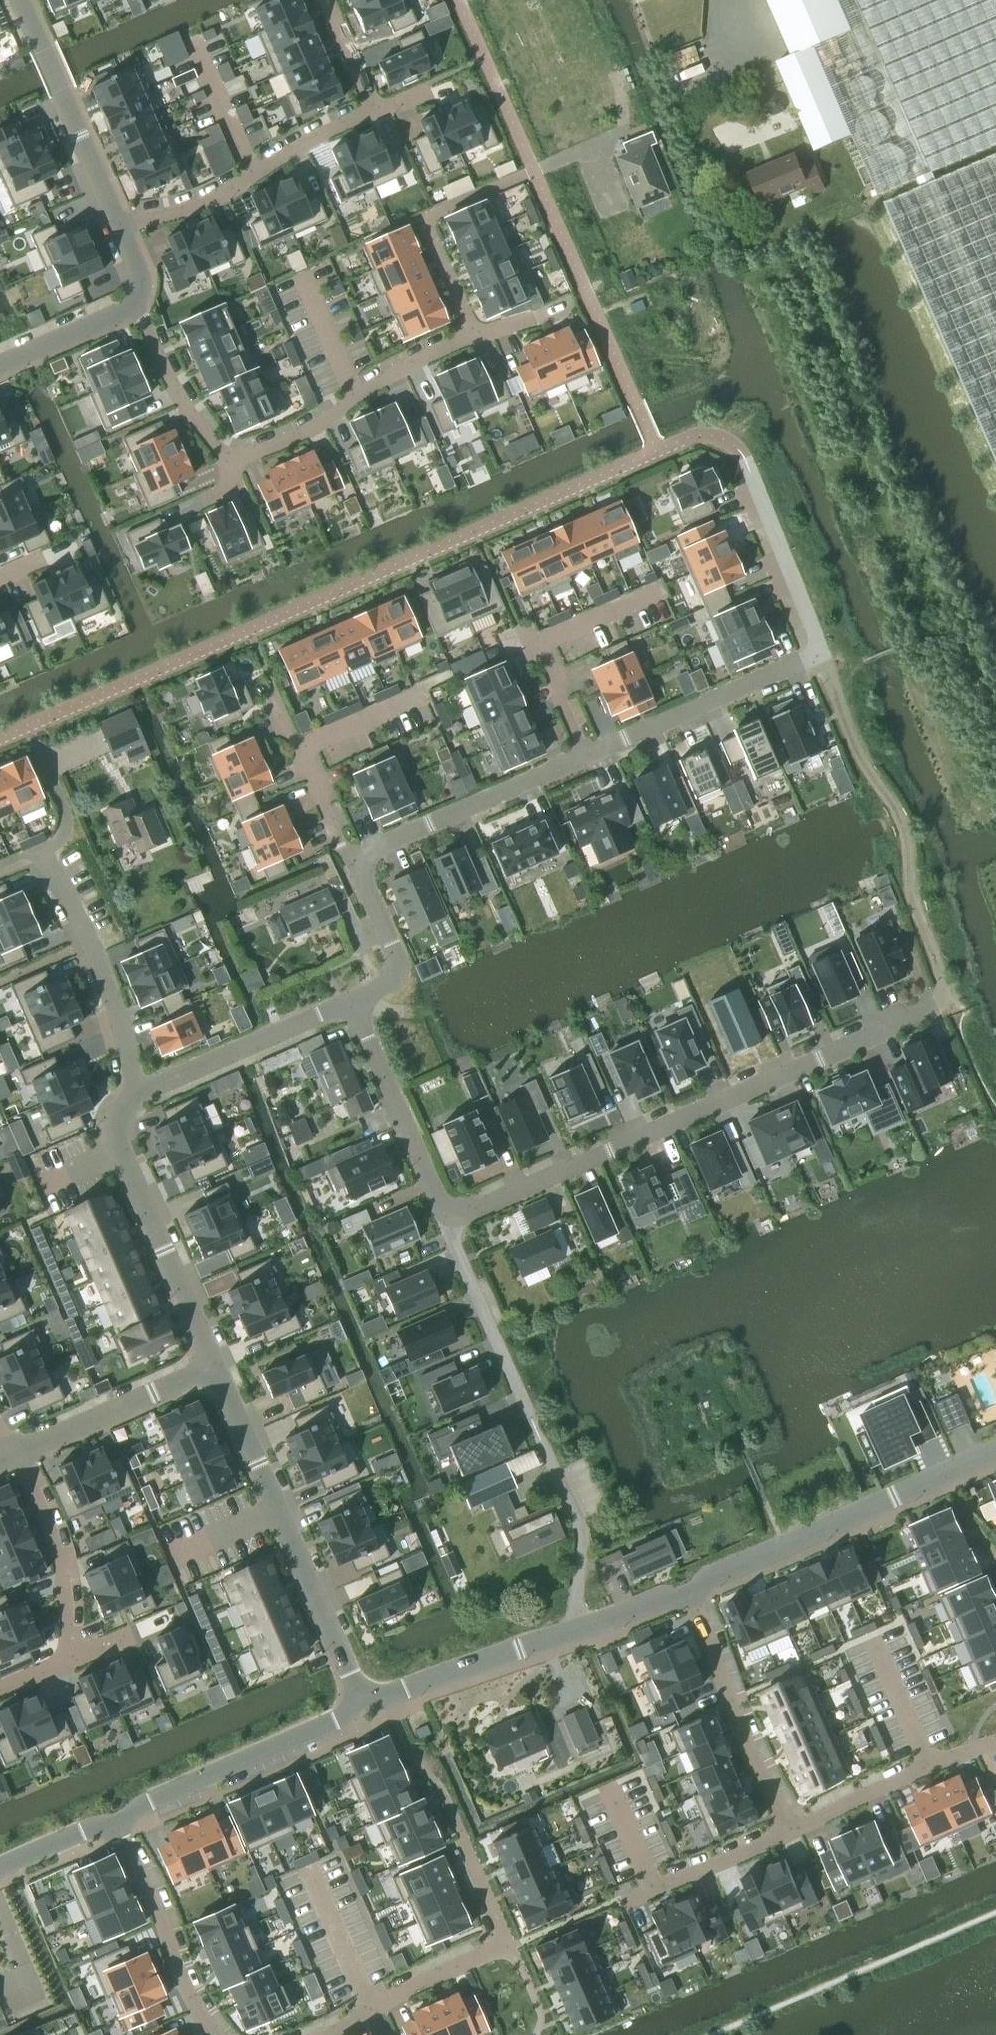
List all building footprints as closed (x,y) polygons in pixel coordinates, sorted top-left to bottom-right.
[(54,15),(87,0),(47,0),(54,15)] [(254,9),(263,30),(257,32),(257,33),(305,12),(300,0),(273,0),(254,9)] [(354,10),(377,0),(349,0),(354,10)] [(354,10),(363,32),(388,21),(393,33),(417,23),(407,0),(377,0),(354,10)] [(771,10),(782,36),(791,56),(814,46),(852,134),(879,195),(916,179),(932,172),(995,144),(995,0),(767,0),(771,10)] [(305,12),(257,33),(266,54),(314,33),(305,12)] [(448,14),(440,17),(445,28),(452,24),(448,14)] [(212,28),(201,33),(205,41),(216,36),(212,28)] [(177,30),(156,39),(158,42),(168,66),(188,57),(185,50),(181,42),(181,41),(178,33),(177,30)] [(402,53),(377,63),(388,87),(401,81),(403,85),(417,79),(416,75),(436,66),(420,30),(396,41),(402,53)] [(314,33),(266,54),(275,75),(324,54),(314,33)] [(791,56),(776,62),(814,151),(852,134),(814,46),(791,56)] [(324,54),(275,75),(276,76),(282,73),(291,92),(284,95),(284,96),(333,75),(324,54)] [(227,62),(216,67),(220,75),(231,70),(227,62)] [(109,80),(90,88),(100,110),(148,89),(139,67),(113,78),(113,77),(109,79),(109,80)] [(193,69),(173,78),(176,86),(197,77),(193,69)] [(231,70),(220,75),(223,83),(234,78),(231,70)] [(333,75),(284,96),(294,118),(317,108),(318,110),(327,106),(326,104),(342,97),(333,75)] [(148,89),(100,110),(109,131),(157,109),(148,89)] [(202,90),(191,95),(195,103),(206,98),(202,90)] [(781,111),(784,104),(781,97),(774,94),(767,97),(764,104),(767,111),(774,114),(781,111)] [(449,102),(438,107),(459,154),(481,144),(484,150),(498,144),(483,109),(471,115),(465,101),(451,107),(449,102)] [(245,103),(234,108),(238,116),(249,112),(245,103)] [(425,135),(412,140),(428,175),(442,169),(439,162),(459,154),(438,107),(440,112),(419,121),(425,135)] [(157,109),(109,131),(118,151),(167,130),(157,109)] [(249,112),(238,116),(241,124),(252,120),(249,112)] [(0,129),(0,172),(52,150),(47,139),(42,142),(36,128),(23,134),(17,121),(0,129)] [(217,124),(206,128),(210,136),(221,132),(217,124)] [(271,137),(280,134),(276,125),(267,128),(271,137)] [(167,130),(118,151),(128,172),(176,151),(167,130)] [(374,130),(352,140),(371,181),(373,188),(407,173),(397,149),(385,154),(374,130)] [(667,194),(647,146),(656,143),(651,131),(621,143),(626,154),(617,158),(636,206),(667,194)] [(221,132),(210,136),(213,144),(224,140),(221,132)] [(341,174),(329,179),(340,202),(373,188),(371,181),(352,140),(331,149),(341,174)] [(0,172),(0,177),(13,207),(42,195),(36,182),(56,174),(47,153),(52,151),(52,150),(0,172)] [(176,151),(128,172),(137,194),(153,187),(154,189),(164,185),(163,183),(185,173),(176,151)] [(762,205),(806,186),(810,193),(824,187),(814,165),(801,171),(794,154),(748,173),(762,205)] [(885,203),(995,459),(995,155),(936,181),(932,172),(916,179),(920,188),(885,203)] [(294,176),(272,186),(293,234),(327,219),(317,195),(305,200),(294,176)] [(261,219),(249,225),(259,248),(293,234),(272,186),(250,195),(261,219)] [(527,212),(534,209),(529,197),(521,200),(527,212)] [(455,241),(456,243),(503,223),(492,198),(445,218),(447,223),(455,241)] [(40,200),(27,206),(31,217),(45,211),(40,200)] [(532,224),(539,221),(534,209),(527,212),(532,224)] [(196,219),(185,223),(188,228),(206,270),(228,260),(231,267),(245,261),(230,226),(218,231),(212,218),(198,224),(196,219)] [(172,251),(159,257),(175,291),(189,285),(186,279),(206,270),(188,228),(185,223),(187,229),(166,238),(172,251)] [(504,224),(503,223),(456,243),(467,268),(514,247),(513,246),(505,250),(495,228),(504,224)] [(54,224),(30,235),(44,269),(93,247),(83,225),(59,236),(54,224)] [(338,225),(328,230),(336,249),(346,243),(338,225)] [(368,271),(368,272),(417,251),(416,248),(420,246),(415,235),(411,237),(407,227),(383,237),(380,230),(362,237),(366,245),(362,246),(372,269),(368,271)] [(93,247),(44,269),(45,269),(52,267),(60,286),(53,289),(59,302),(83,292),(78,280),(102,269),(93,247)] [(475,293),(524,271),(514,247),(467,268),(477,291),(475,292),(475,293)] [(555,258),(550,247),(543,250),(548,261),(555,258)] [(418,252),(417,251),(368,272),(378,295),(425,275),(421,264),(422,263),(418,253),(416,254),(416,253),(418,252)] [(560,269),(555,258),(548,261),(553,272),(560,269)] [(475,293),(486,318),(527,300),(516,276),(525,272),(524,271),(475,293)] [(630,271),(619,276),(625,290),(637,285),(630,271)] [(435,298),(425,275),(378,295),(379,296),(383,294),(393,317),(434,298),(435,298)] [(341,284),(338,277),(326,282),(329,289),(341,284)] [(344,291),(341,284),(329,289),(332,297),(344,291)] [(264,301),(269,312),(276,309),(271,298),(264,301)] [(445,318),(435,298),(434,298),(393,317),(403,341),(446,322),(444,319),(445,318)] [(190,346),(233,328),(223,305),(180,323),(181,326),(189,344),(190,346)] [(276,309),(269,312),(274,324),(281,321),(276,309)] [(360,331),(357,323),(346,328),(349,336),(360,331)] [(242,349),(233,328),(190,346),(191,347),(187,349),(191,360),(195,358),(200,368),(247,348),(247,347),(242,349)] [(566,329),(545,338),(564,383),(599,368),(585,336),(572,341),(566,329)] [(363,338),(360,331),(349,336),(352,343),(363,338)] [(564,383),(545,338),(523,348),(532,369),(519,374),(529,398),(564,383)] [(282,344),(288,356),(295,353),(290,341),(282,344)] [(89,394),(89,395),(138,373),(138,372),(139,372),(137,369),(141,367),(136,357),(132,358),(131,355),(129,351),(116,357),(110,344),(78,358),(93,392),(89,394)] [(209,390),(257,370),(247,348),(200,368),(209,390)] [(295,353),(288,356),(292,367),(300,364),(295,353)] [(49,364),(54,373),(67,368),(63,358),(49,364)] [(456,368),(455,369),(476,418),(477,418),(475,413),(509,398),(499,374),(486,380),(477,359),(473,361),(472,361),(456,368)] [(476,418),(455,369),(454,369),(437,376),(437,377),(433,378),(442,399),(429,405),(441,433),(476,418)] [(266,391),(257,370),(209,390),(210,391),(219,387),(227,408),(225,409),(226,410),(275,388),(275,387),(266,391)] [(139,374),(138,373),(89,395),(104,429),(141,414),(135,400),(148,395),(146,391),(147,390),(139,374)] [(310,386),(305,375),(297,378),(302,389),(310,386)] [(285,411),(275,388),(226,410),(236,432),(285,411)] [(393,404),(372,414),(393,463),(394,463),(392,459),(426,444),(416,420),(403,425),(393,404)] [(620,407),(613,410),(618,420),(625,417),(620,407)] [(393,463),(372,414),(371,414),(370,414),(354,421),(354,422),(350,423),(359,444),(346,450),(358,479),(393,463)] [(26,442),(15,418),(3,423),(0,415),(0,453),(26,442)] [(133,474),(133,475),(182,453),(181,451),(183,450),(179,440),(177,441),(173,431),(160,437),(154,424),(122,438),(137,472),(133,474)] [(567,425),(549,433),(554,445),(555,447),(573,440),(572,437),(567,425)] [(43,435),(40,426),(27,432),(31,441),(43,435)] [(532,433),(518,439),(524,453),(538,447),(532,433)] [(78,438),(72,441),(75,450),(82,447),(88,444),(84,435),(78,438)] [(82,447),(75,450),(81,462),(87,459),(98,455),(92,442),(88,444),(82,447)] [(49,448),(37,453),(42,466),(55,461),(49,448)] [(311,452),(289,462),(309,507),(310,506),(308,502),(342,487),(333,467),(320,473),(311,452)] [(192,475),(182,453),(133,475),(148,510),(177,497),(171,484),(192,475)] [(309,507),(289,462),(287,463),(287,461),(276,465),(277,467),(268,471),(273,484),(260,490),(274,522),(309,507)] [(717,489),(721,487),(715,472),(711,474),(709,470),(700,473),(698,469),(677,478),(679,483),(666,488),(682,525),(714,511),(708,498),(719,494),(717,489)] [(0,499),(0,525),(36,509),(35,509),(29,511),(20,492),(27,489),(21,476),(4,483),(0,485),(0,493),(2,498),(0,499)] [(354,496),(343,501),(350,515),(360,511),(354,496)] [(636,498),(625,503),(634,524),(645,519),(636,498)] [(636,541),(619,503),(595,513),(612,552),(636,541)] [(230,504),(206,515),(212,529),(208,531),(215,546),(219,544),(227,562),(264,546),(249,512),(236,517),(230,504)] [(0,525),(0,551),(21,542),(26,554),(50,543),(36,509),(0,525)] [(612,552),(595,513),(572,523),(589,562),(589,561),(612,552)] [(188,550),(177,526),(164,531),(159,518),(124,533),(140,570),(155,564),(157,568),(179,559),(177,555),(188,550)] [(591,566),(589,561),(589,562),(572,523),(549,533),(567,576),(568,576),(591,566)] [(689,573),(732,554),(731,553),(735,551),(730,541),(726,543),(722,532),(711,537),(706,524),(674,538),(689,573)] [(570,580),(568,576),(567,576),(549,533),(527,543),(526,544),(544,586),(543,587),(545,591),(570,580)] [(88,538),(81,541),(86,552),(93,549),(88,538)] [(526,544),(527,543),(526,541),(501,552),(520,597),(543,587),(544,586),(526,544)] [(650,550),(645,552),(649,563),(654,561),(650,550)] [(722,584),(741,576),(740,574),(732,555),(732,554),(689,573),(704,607),(728,596),(722,584)] [(504,607),(485,566),(473,571),(470,563),(448,573),(470,622),(504,607)] [(60,566),(51,570),(74,623),(110,608),(95,573),(82,578),(77,565),(63,571),(60,566)] [(26,603),(24,603),(25,605),(27,610),(40,638),(54,632),(51,626),(70,617),(73,624),(74,623),(51,570),(49,570),(51,576),(31,585),(36,598),(26,603)] [(653,572),(642,577),(646,584),(657,579),(653,572)] [(436,637),(470,622),(448,573),(426,582),(429,590),(417,595),(436,637)] [(616,588),(604,593),(607,601),(619,596),(616,588)] [(607,601),(604,593),(592,599),(595,606),(607,601)] [(719,641),(761,622),(752,600),(733,609),(728,596),(704,607),(718,640),(719,641)] [(421,640),(402,598),(377,609),(395,651),(396,651),(421,640)] [(6,642),(9,648),(23,642),(8,607),(0,611),(0,644),(6,642)] [(395,651),(377,609),(353,619),(371,662),(370,663),(372,667),(398,655),(396,651),(395,651)] [(568,610),(557,614),(560,622),(571,617),(568,610)] [(560,622),(557,614),(546,619),(549,626),(560,622)] [(371,662),(353,619),(328,630),(345,668),(344,669),(346,673),(370,663),(371,662)] [(770,642),(767,634),(771,633),(766,623),(762,624),(761,622),(719,641),(718,640),(714,642),(727,673),(764,657),(760,649),(771,644),(770,642)] [(345,668),(328,630),(305,640),(304,640),(321,679),(322,678),(344,669),(345,668)] [(304,640),(305,640),(304,638),(278,649),(298,694),(324,683),(322,678),(321,679),(304,640)] [(624,641),(605,649),(610,662),(592,670),(601,692),(640,676),(640,677),(644,675),(634,652),(630,654),(624,641)] [(486,652),(490,662),(500,657),(498,651),(492,649),(486,652)] [(452,650),(443,654),(446,661),(448,666),(458,662),(452,650)] [(39,660),(32,663),(37,675),(44,672),(39,660)] [(446,661),(435,665),(438,673),(449,668),(448,666),(446,661)] [(471,705),(513,686),(503,663),(460,681),(471,705)] [(229,688),(221,669),(195,681),(199,689),(194,691),(204,713),(208,711),(216,728),(242,716),(240,712),(253,706),(242,682),(229,688)] [(700,674),(691,678),(693,684),(696,690),(697,692),(706,688),(700,674)] [(285,676),(276,680),(280,687),(288,684),(285,676)] [(640,677),(640,676),(601,692),(602,693),(602,694),(602,695),(598,697),(605,712),(609,711),(610,712),(611,714),(621,709),(625,718),(653,706),(640,677)] [(397,684),(385,690),(388,697),(400,692),(397,684)] [(696,690),(693,684),(682,689),(684,695),(696,690)] [(480,726),(523,708),(513,686),(471,705),(480,726)] [(376,702),(388,697),(385,690),(372,695),(376,702)] [(441,702),(433,705),(439,717),(446,714),(441,702)] [(799,704),(768,718),(780,745),(776,747),(787,772),(798,767),(796,763),(821,752),(799,704)] [(346,706),(334,712),(337,719),(349,714),(346,706)] [(490,748),(533,730),(523,708),(480,726),(490,748)] [(130,711),(99,724),(113,754),(143,741),(130,711)] [(337,719),(334,712),(322,717),(325,724),(337,719)] [(451,726),(446,714),(439,717),(444,729),(451,726)] [(740,733),(720,742),(730,764),(744,758),(754,779),(778,769),(756,719),(737,728),(740,733)] [(500,771),(543,753),(533,730),(490,748),(500,771)] [(222,777),(260,761),(260,759),(264,757),(259,747),(255,749),(251,739),(232,747),(226,734),(207,742),(212,756),(208,757),(218,780),(223,778),(222,777)] [(386,745),(366,753),(372,766),(353,775),(358,785),(354,787),(358,797),(362,795),(363,798),(402,781),(386,745)] [(452,759),(449,753),(446,747),(435,752),(441,764),(452,759)] [(690,755),(678,760),(695,798),(731,782),(721,759),(720,759),(720,761),(711,765),(704,749),(697,752),(697,750),(690,754),(690,755)] [(456,750),(449,753),(452,759),(454,765),(462,762),(456,750)] [(838,756),(828,760),(831,769),(842,764),(838,756)] [(25,758),(0,769),(0,770),(16,808),(15,808),(19,817),(45,806),(25,758)] [(456,769),(454,765),(452,759),(441,764),(445,774),(456,769)] [(269,780),(266,772),(270,771),(265,760),(261,762),(260,761),(222,777),(223,778),(237,811),(257,803),(251,791),(270,782),(269,780)] [(467,774),(462,762),(454,765),(456,769),(460,777),(467,774)] [(663,767),(634,779),(654,825),(683,813),(685,817),(696,812),(683,782),(672,787),(663,767)] [(15,808),(16,808),(0,770),(0,815),(15,808)] [(415,810),(402,781),(363,798),(372,819),(383,814),(387,822),(415,810)] [(615,790),(565,812),(580,846),(602,837),(611,856),(633,847),(624,827),(643,819),(632,794),(619,800),(615,790)] [(118,846),(133,839),(139,852),(164,842),(151,809),(137,816),(130,800),(103,811),(118,846)] [(293,824),(286,808),(282,810),(281,807),(262,815),(257,803),(237,811),(251,844),(252,845),(290,829),(289,826),(293,824)] [(542,822),(491,844),(505,876),(556,854),(542,822)] [(299,848),(298,847),(302,845),(295,829),(291,831),(291,829),(290,829),(252,845),(251,844),(247,846),(257,869),(261,867),(267,880),(287,872),(281,859),(300,850),(299,848)] [(43,832),(29,838),(33,845),(46,839),(43,832)] [(29,838),(19,843),(22,850),(33,845),(29,838)] [(462,848),(435,860),(452,900),(477,889),(480,895),(497,888),(487,865),(472,871),(462,848)] [(574,862),(562,868),(567,878),(579,873),(574,862)] [(423,868),(390,882),(411,930),(444,915),(423,868)] [(337,873),(326,878),(336,901),(337,901),(347,924),(357,920),(337,873)] [(30,914),(20,892),(9,897),(4,884),(0,885),(0,927),(30,914)] [(895,902),(888,885),(877,890),(884,907),(895,902)] [(338,917),(326,890),(280,910),(291,937),(338,917)] [(38,934),(30,914),(0,927),(0,969),(26,957),(20,944),(39,936),(38,934)] [(171,922),(175,932),(194,923),(190,914),(171,922)] [(883,927),(855,940),(876,987),(904,975),(897,960),(901,959),(893,941),(889,942),(883,927)] [(131,984),(178,964),(163,929),(134,941),(140,954),(121,962),(122,964),(131,984)] [(792,940),(783,943),(788,954),(797,950),(792,940)] [(834,945),(808,956),(811,964),(830,1005),(856,994),(849,979),(860,975),(850,952),(839,957),(838,952),(834,945)] [(426,977),(431,975),(428,968),(425,960),(414,965),(419,977),(420,980),(426,977)] [(211,969),(218,984),(230,978),(224,963),(211,969)] [(184,1000),(179,989),(188,985),(178,964),(131,984),(132,987),(128,989),(135,1004),(139,1003),(140,1006),(159,998),(164,1010),(184,1001),(184,1000)] [(769,997),(758,1002),(770,1027),(781,1023),(785,1034),(788,1033),(800,1028),(800,1027),(809,1023),(796,994),(808,989),(797,965),(786,971),(789,978),(765,988),(769,997)] [(45,970),(10,985),(25,1019),(73,998),(64,976),(50,982),(45,970)] [(736,990),(707,1002),(730,1054),(759,1041),(759,1042),(760,1041),(737,988),(736,989),(736,990)] [(73,998),(25,1019),(40,1053),(68,1041),(73,1039),(75,1038),(74,1036),(69,1026),(83,1020),(73,998)] [(204,1036),(188,998),(184,1000),(184,1001),(164,1010),(170,1022),(149,1031),(159,1055),(172,1050),(176,1054),(189,1048),(189,1042),(204,1036)] [(250,1024),(248,1020),(240,1002),(229,1007),(239,1030),(250,1024)] [(693,1044),(705,1039),(690,1005),(677,1011),(681,1021),(656,1032),(664,1049),(661,1050),(668,1066),(670,1065),(678,1081),(692,1074),(690,1070),(702,1065),(693,1044)] [(608,1050),(600,1032),(588,1037),(596,1056),(608,1050)] [(218,1034),(206,1039),(208,1045),(220,1040),(218,1034)] [(268,1057),(256,1062),(261,1074),(300,1057),(310,1079),(319,1075),(332,1105),(343,1100),(351,1118),(372,1108),(364,1090),(361,1091),(339,1042),(326,1048),(320,1035),(319,1034),(319,1035),(302,1042),(295,1045),(285,1049),(268,1057)] [(932,1099),(928,1089),(950,1079),(931,1035),(924,1038),(922,1034),(907,1041),(909,1045),(902,1048),(908,1063),(890,1071),(907,1111),(909,1110),(931,1101),(932,1100),(932,1099)] [(653,1073),(646,1057),(643,1058),(635,1042),(608,1054),(615,1070),(614,1070),(622,1087),(626,1095),(632,1092),(636,1099),(657,1090),(650,1074),(653,1073)] [(953,1042),(942,1047),(945,1055),(956,1049),(953,1042)] [(589,1053),(575,1059),(578,1064),(548,1077),(549,1078),(550,1078),(556,1091),(552,1093),(559,1107),(562,1106),(568,1119),(567,1120),(567,1121),(583,1114),(585,1116),(583,1117),(584,1118),(601,1110),(600,1109),(599,1110),(589,1087),(601,1082),(589,1053)] [(54,1056),(19,1071),(25,1085),(32,1082),(41,1104),(83,1086),(83,1087),(88,1085),(84,1074),(79,1076),(72,1062),(59,1068),(54,1056)] [(15,1059),(4,1064),(7,1071),(18,1067),(15,1059)] [(236,1071),(225,1076),(230,1086),(231,1086),(241,1082),(240,1080),(238,1075),(236,1071)] [(487,1095),(476,1071),(462,1077),(472,1101),(487,1095)] [(833,1085),(816,1092),(830,1124),(862,1110),(868,1124),(882,1117),(887,1128),(902,1121),(887,1085),(872,1091),(864,1072),(847,1079),(846,1076),(832,1082),(833,1085)] [(548,1109),(534,1079),(521,1085),(525,1094),(498,1106),(518,1151),(546,1139),(535,1115),(548,1109)] [(83,1086),(41,1104),(50,1125),(44,1127),(50,1141),(85,1126),(79,1114),(93,1108),(83,1087),(83,1086)] [(167,1123),(154,1129),(160,1143),(155,1145),(159,1156),(212,1132),(197,1096),(162,1111),(167,1123)] [(794,1102),(771,1112),(788,1153),(823,1138),(814,1117),(803,1122),(794,1102)] [(474,1110),(442,1124),(449,1141),(437,1146),(444,1163),(456,1158),(464,1175),(496,1161),(474,1110)] [(788,1153),(771,1112),(747,1123),(755,1143),(744,1147),(754,1168),(788,1153)] [(311,1138),(305,1123),(290,1129),(297,1144),(311,1138)] [(212,1132),(159,1156),(160,1157),(165,1154),(174,1175),(194,1166),(199,1179),(227,1166),(212,1132)] [(742,1152),(730,1157),(719,1133),(691,1145),(710,1188),(737,1176),(742,1188),(755,1182),(742,1152)] [(14,1138),(1,1144),(7,1155),(20,1150),(18,1147),(14,1138)] [(29,1142),(18,1147),(20,1150),(22,1156),(33,1151),(29,1142)] [(262,1144),(240,1153),(245,1164),(266,1155),(262,1144)] [(320,1158),(297,1168),(302,1181),(326,1170),(337,1166),(351,1197),(369,1189),(370,1191),(385,1185),(384,1183),(394,1178),(380,1146),(354,1157),(350,1145),(320,1158)] [(268,1156),(259,1160),(264,1172),(273,1168),(268,1156)] [(625,1191),(621,1193),(632,1218),(649,1211),(653,1219),(675,1210),(660,1176),(655,1179),(650,1166),(636,1172),(635,1170),(621,1176),(622,1178),(620,1179),(625,1191)] [(681,1197),(693,1191),(684,1169),(672,1175),(681,1197)] [(208,1204),(183,1215),(193,1236),(241,1215),(226,1182),(202,1192),(208,1204)] [(596,1187),(574,1196),(594,1242),(615,1233),(620,1244),(631,1239),(620,1214),(609,1219),(596,1187)] [(108,1195),(66,1213),(76,1236),(122,1216),(117,1205),(113,1207),(108,1195)] [(276,1200),(272,1202),(281,1224),(285,1223),(294,1219),(285,1197),(276,1200)] [(530,1231),(553,1220),(543,1198),(520,1208),(530,1231)] [(365,1209),(340,1220),(346,1234),(361,1227),(374,1256),(419,1237),(406,1207),(371,1222),(365,1209)] [(241,1215),(193,1236),(202,1258),(227,1248),(232,1260),(256,1249),(241,1215)] [(122,1216),(76,1236),(86,1258),(127,1240),(122,1229),(127,1227),(122,1216)] [(39,1226),(30,1229),(40,1252),(49,1248),(39,1226)] [(561,1256),(549,1230),(509,1248),(521,1274),(561,1256)] [(127,1240),(86,1258),(95,1280),(137,1262),(127,1240)] [(49,1248),(40,1252),(50,1274),(58,1270),(49,1248)] [(241,1285),(227,1291),(233,1305),(228,1307),(233,1317),(280,1297),(270,1275),(276,1272),(270,1258),(235,1273),(241,1285)] [(137,1262),(95,1280),(105,1302),(147,1284),(137,1262)] [(11,1277),(11,1276),(4,1279),(0,1269),(0,1282),(11,1277)] [(397,1269),(371,1280),(377,1294),(385,1291),(397,1317),(437,1299),(426,1272),(402,1282),(397,1269)] [(58,1270),(50,1274),(59,1296),(68,1292),(58,1270)] [(0,1282),(0,1323),(9,1319),(26,1311),(11,1277),(0,1282)] [(351,1278),(342,1281),(346,1290),(354,1286),(351,1278)] [(147,1284),(105,1302),(115,1325),(156,1306),(147,1284)] [(68,1292),(59,1296),(69,1317),(72,1316),(77,1314),(68,1292)] [(280,1297),(233,1317),(233,1318),(238,1316),(248,1337),(268,1328),(273,1340),(301,1328),(295,1314),(288,1317),(280,1297)] [(156,1306),(115,1325),(131,1361),(146,1355),(148,1359),(161,1353),(159,1349),(172,1343),(167,1331),(172,1329),(166,1315),(148,1323),(143,1312),(156,1307),(156,1306)] [(58,1309),(46,1314),(50,1324),(62,1319),(58,1309)] [(443,1312),(397,1332),(409,1359),(455,1339),(443,1312)] [(69,1317),(63,1320),(73,1343),(82,1339),(72,1316),(69,1317)] [(9,1319),(0,1323),(0,1328),(2,1332),(13,1327),(9,1319)] [(0,1342),(0,1345),(4,1355),(0,1357),(0,1387),(2,1386),(2,1385),(43,1367),(33,1344),(40,1341),(34,1328),(0,1342)] [(82,1339),(73,1343),(85,1369),(93,1365),(82,1339)] [(275,1367),(261,1373),(272,1397),(296,1387),(301,1398),(325,1388),(310,1352),(289,1361),(287,1357),(273,1363),(275,1367)] [(444,1365),(420,1376),(425,1388),(433,1384),(444,1411),(486,1393),(475,1366),(449,1377),(444,1365)] [(43,1367),(2,1385),(2,1386),(11,1407),(24,1401),(30,1413),(65,1398),(59,1384),(52,1387),(43,1367)] [(380,1370),(379,1371),(384,1383),(385,1383),(392,1380),(387,1367),(380,1370)] [(350,1373),(344,1375),(349,1386),(355,1383),(365,1379),(360,1368),(350,1373)] [(107,1377),(93,1384),(97,1395),(112,1389),(107,1377)] [(878,1406),(860,1414),(871,1436),(883,1463),(884,1465),(904,1456),(910,1453),(903,1439),(913,1435),(909,1426),(928,1417),(921,1400),(916,1403),(910,1391),(878,1406)] [(959,1393),(934,1403),(947,1432),(971,1421),(959,1393)] [(172,1412),(156,1419),(165,1440),(207,1422),(197,1400),(181,1407),(181,1405),(171,1409),(172,1412)] [(298,1432),(285,1438),(291,1451),(286,1454),(290,1464),(344,1440),(328,1404),(293,1419),(298,1432)] [(477,1413),(427,1434),(438,1460),(452,1454),(461,1475),(512,1453),(499,1424),(484,1430),(477,1413)] [(207,1422),(165,1440),(175,1461),(216,1443),(207,1422)] [(344,1440),(290,1464),(291,1465),(296,1462),(305,1483),(325,1474),(330,1487),(359,1475),(352,1460),(346,1463),(337,1444),(344,1441),(344,1440)] [(121,1454),(119,1455),(122,1460),(127,1457),(135,1454),(144,1450),(141,1442),(120,1451),(121,1454)] [(216,1443),(175,1461),(184,1482),(225,1464),(216,1443)] [(101,1447),(79,1456),(101,1505),(135,1490),(122,1460),(119,1455),(107,1460),(101,1447)] [(395,1452),(387,1455),(392,1466),(400,1463),(395,1452)] [(135,1454),(127,1457),(132,1469),(140,1465),(135,1454)] [(64,1479),(51,1485),(67,1519),(101,1505),(79,1456),(58,1466),(64,1479)] [(459,1483),(469,1506),(515,1485),(505,1463),(459,1483)] [(225,1464),(184,1482),(193,1504),(212,1496),(212,1497),(217,1495),(216,1494),(235,1486),(225,1464)] [(18,1506),(8,1484),(0,1487),(0,1513),(18,1506)] [(149,1484),(141,1487),(145,1499),(154,1495),(149,1484)] [(331,1516),(317,1522),(327,1543),(368,1525),(360,1505),(366,1502),(360,1488),(325,1503),(331,1516)] [(154,1495),(145,1499),(150,1510),(159,1506),(154,1495)] [(0,1513),(0,1538),(27,1527),(18,1506),(0,1513)] [(551,1507),(529,1517),(524,1506),(513,1510),(518,1522),(504,1528),(516,1555),(563,1535),(551,1507)] [(929,1518),(912,1526),(922,1547),(960,1531),(960,1530),(952,1511),(951,1509),(948,1510),(929,1518)] [(368,1525),(327,1543),(336,1565),(356,1557),(362,1569),(390,1556),(384,1542),(377,1545),(368,1525)] [(0,1538),(0,1563),(36,1547),(27,1527),(0,1538)] [(111,1527),(99,1533),(104,1545),(116,1539),(111,1527)] [(960,1531),(922,1547),(930,1567),(922,1571),(922,1572),(971,1550),(971,1549),(969,1550),(960,1531)] [(140,1532),(131,1536),(134,1544),(143,1540),(140,1532)] [(620,1551),(594,1562),(599,1573),(625,1562),(632,1579),(674,1561),(673,1557),(684,1553),(674,1532),(648,1543),(636,1548),(638,1551),(623,1557),(620,1551)] [(108,1562),(83,1573),(93,1595),(135,1576),(126,1556),(133,1553),(127,1540),(103,1550),(108,1562)] [(0,1563),(0,1579),(4,1587),(22,1579),(23,1580),(27,1578),(27,1577),(45,1569),(36,1547),(0,1563)] [(854,1547),(832,1556),(852,1601),(874,1592),(864,1568),(865,1567),(863,1563),(862,1563),(854,1547)] [(971,1550),(922,1572),(932,1594),(981,1572),(971,1550)] [(872,1554),(865,1558),(870,1570),(877,1566),(872,1554)] [(832,1556),(811,1565),(831,1611),(852,1601),(832,1556)] [(407,1557),(400,1560),(406,1573),(413,1570),(407,1557)] [(236,1574),(219,1582),(229,1605),(278,1583),(268,1561),(250,1568),(248,1564),(234,1570),(236,1574)] [(811,1565),(790,1575),(808,1618),(810,1617),(808,1613),(828,1604),(831,1611),(811,1565)] [(877,1566),(870,1570),(875,1582),(883,1579),(877,1566)] [(380,1589),(356,1600),(367,1624),(380,1618),(382,1622),(396,1616),(395,1612),(415,1603),(399,1567),(375,1578),(380,1589)] [(790,1580),(769,1589),(789,1634),(791,1633),(788,1627),(808,1618),(790,1575),(788,1576),(790,1580)] [(135,1576),(93,1595),(103,1616),(127,1606),(132,1617),(156,1607),(150,1593),(143,1596),(135,1576)] [(939,1597),(950,1620),(995,1600),(995,1597),(995,1596),(993,1590),(993,1589),(994,1588),(990,1578),(988,1579),(988,1578),(988,1579),(987,1576),(939,1597)] [(278,1583),(229,1605),(230,1605),(236,1603),(246,1624),(287,1606),(278,1583)] [(747,1595),(746,1595),(767,1644),(789,1634),(769,1589),(748,1598),(747,1595)] [(196,1593),(188,1596),(198,1619),(206,1615),(196,1593)] [(0,1596),(0,1637),(33,1622),(23,1600),(10,1606),(4,1594),(0,1596)] [(746,1595),(724,1605),(745,1653),(767,1644),(746,1595)] [(897,1595),(890,1598),(895,1610),(902,1607),(897,1595)] [(950,1620),(950,1621),(954,1619),(964,1640),(995,1626),(995,1600),(950,1620)] [(183,1601),(174,1605),(179,1616),(188,1612),(183,1601)] [(287,1606),(246,1624),(255,1645),(248,1648),(248,1649),(301,1626),(296,1615),(292,1616),(287,1606)] [(206,1615),(198,1619),(202,1630),(207,1641),(215,1637),(206,1615)] [(875,1620),(863,1626),(866,1633),(878,1628),(875,1620)] [(915,1621),(907,1624),(913,1636),(920,1633),(915,1621)] [(0,1637),(0,1677),(34,1662),(29,1650),(42,1644),(33,1622),(0,1637)] [(166,1661),(155,1666),(165,1690),(201,1674),(192,1654),(196,1652),(190,1638),(186,1640),(180,1626),(156,1637),(166,1661)] [(301,1626),(248,1649),(259,1671),(307,1650),(302,1639),(306,1637),(301,1626)] [(863,1626),(851,1631),(854,1638),(866,1633),(863,1626)] [(964,1640),(973,1661),(968,1663),(969,1664),(995,1652),(995,1626),(964,1640)] [(653,1638),(630,1649),(636,1662),(642,1660),(650,1678),(644,1681),(644,1683),(693,1661),(683,1639),(669,1645),(665,1635),(664,1633),(663,1634),(653,1638)] [(920,1633),(913,1636),(918,1648),(925,1645),(920,1633)] [(215,1637),(207,1641),(217,1663),(220,1661),(225,1659),(215,1637)] [(834,1643),(821,1648),(825,1656),(837,1650),(834,1643)] [(821,1648),(809,1653),(813,1661),(825,1656),(821,1648)] [(969,1664),(979,1687),(987,1683),(995,1679),(995,1652),(969,1664)] [(121,1658),(99,1668),(120,1716),(154,1701),(139,1666),(127,1672),(121,1658)] [(217,1663),(211,1665),(221,1687),(229,1683),(220,1661),(217,1663)] [(693,1661),(644,1683),(659,1716),(683,1706),(692,1702),(694,1701),(693,1699),(689,1689),(702,1683),(693,1661)] [(790,1662),(777,1667),(781,1675),(793,1670),(790,1662)] [(777,1667),(765,1673),(769,1680),(781,1675),(777,1667)] [(846,1667),(838,1670),(844,1682),(851,1679),(846,1667)] [(928,1667),(921,1671),(926,1683),(934,1679),(928,1667)] [(86,1697),(74,1703),(74,1704),(85,1729),(86,1731),(120,1716),(99,1668),(77,1677),(86,1697)] [(808,1673),(763,1693),(772,1714),(817,1694),(808,1673)] [(934,1679),(926,1683),(932,1695),(939,1691),(934,1679)] [(987,1683),(991,1691),(995,1688),(995,1679),(987,1683)] [(854,1687),(847,1690),(852,1702),(860,1699),(854,1687)] [(39,1692),(17,1702),(38,1750),(72,1735),(61,1711),(49,1717),(39,1692)] [(817,1694),(772,1714),(781,1733),(826,1714),(817,1694)] [(860,1699),(852,1702),(858,1714),(865,1711),(860,1699)] [(0,1738),(0,1755),(4,1765),(18,1759),(15,1752),(34,1744),(37,1750),(38,1750),(17,1702),(0,1709),(0,1722),(6,1736),(0,1738)] [(74,1704),(68,1707),(79,1732),(85,1729),(74,1704)] [(574,1747),(575,1747),(578,1754),(598,1745),(595,1738),(596,1738),(583,1707),(562,1716),(574,1747)] [(693,1720),(669,1730),(679,1752),(724,1733),(714,1711),(697,1718),(697,1717),(692,1719),(693,1720)] [(499,1766),(516,1759),(514,1755),(543,1742),(530,1712),(484,1732),(499,1766)] [(826,1714),(781,1733),(789,1753),(835,1733),(826,1714)] [(877,1724),(870,1727),(875,1739),(882,1736),(877,1724)] [(724,1733),(679,1752),(679,1753),(686,1750),(694,1769),(690,1771),(690,1772),(733,1754),(724,1733)] [(835,1733),(789,1753),(794,1764),(789,1766),(794,1775),(843,1753),(835,1733)] [(386,1736),(347,1753),(357,1775),(348,1778),(349,1779),(396,1759),(386,1736)] [(882,1736),(875,1739),(880,1751),(887,1748),(882,1736)] [(642,1738),(635,1741),(640,1753),(646,1751),(648,1750),(642,1738)] [(843,1753),(794,1775),(798,1784),(802,1782),(807,1794),(852,1774),(843,1753)] [(733,1754),(690,1772),(699,1792),(692,1795),(693,1796),(737,1777),(729,1756),(733,1754)] [(396,1759),(349,1779),(358,1801),(406,1781),(405,1779),(397,1760),(396,1760),(396,1759)] [(275,1783),(272,1784),(293,1831),(294,1831),(290,1822),(312,1813),(295,1774),(293,1775),(274,1783),(275,1783)] [(653,1774),(646,1777),(651,1790),(658,1786),(653,1774)] [(938,1786),(958,1830),(993,1815),(989,1807),(995,1804),(995,1799),(993,1791),(991,1788),(982,1792),(979,1783),(966,1789),(963,1782),(960,1776),(951,1780),(950,1778),(939,1783),(940,1785),(938,1786)] [(737,1777),(693,1796),(702,1817),(750,1796),(750,1795),(745,1797),(737,1777)] [(406,1781),(358,1801),(359,1803),(363,1801),(372,1822),(422,1800),(421,1799),(415,1802),(406,1781)] [(314,1782),(307,1785),(311,1796),(319,1793),(314,1782)] [(272,1784),(250,1794),(271,1841),(293,1831),(272,1784)] [(658,1786),(651,1790),(656,1802),(664,1798),(658,1786)] [(914,1825),(904,1829),(914,1850),(923,1846),(958,1830),(938,1786),(916,1795),(919,1801),(922,1808),(909,1814),(914,1825)] [(533,1790),(520,1795),(524,1803),(536,1798),(533,1790)] [(319,1793),(311,1796),(316,1807),(324,1804),(319,1793)] [(230,1803),(227,1804),(248,1851),(271,1841),(250,1794),(248,1795),(248,1794),(229,1802),(230,1803)] [(750,1796),(702,1817),(711,1839),(760,1818),(750,1796)] [(422,1800),(372,1822),(373,1823),(375,1822),(384,1843),(431,1822),(422,1800)] [(211,1815),(190,1824),(209,1869),(244,1854),(230,1822),(217,1828),(211,1815)] [(579,1815),(572,1818),(577,1830),(584,1827),(579,1815)] [(666,1818),(658,1822),(664,1834),(671,1830),(666,1818)] [(431,1822),(384,1843),(385,1844),(389,1842),(399,1864),(442,1845),(437,1834),(432,1822),(431,1822)] [(875,1822),(853,1831),(873,1876),(874,1876),(872,1871),(906,1857),(905,1854),(914,1850),(904,1829),(895,1832),(894,1829),(881,1835),(875,1822)] [(173,1847),(160,1853),(172,1880),(206,1866),(208,1870),(209,1869),(190,1824),(168,1834),(173,1847)] [(509,1834),(492,1841),(502,1863),(540,1847),(530,1825),(513,1832),(513,1831),(508,1833),(509,1834)] [(333,1826),(326,1829),(331,1840),(338,1837),(333,1826)] [(584,1827),(577,1830),(582,1843),(590,1839),(584,1827)] [(671,1830),(664,1834),(669,1846),(676,1843),(671,1830)] [(822,1870),(818,1872),(823,1884),(825,1888),(829,1886),(835,1884),(836,1887),(849,1881),(851,1886),(873,1876),(853,1831),(853,1832),(852,1831),(836,1838),(836,1839),(831,1841),(834,1847),(837,1854),(824,1859),(828,1868),(822,1870)] [(343,1834),(335,1838),(340,1849),(348,1845),(343,1834)] [(540,1847),(502,1863),(511,1884),(556,1865),(555,1864),(549,1866),(540,1847)] [(315,1851),(304,1856),(307,1863),(318,1858),(315,1851)] [(112,1854),(65,1875),(75,1898),(122,1877),(121,1875),(122,1875),(114,1857),(113,1857),(112,1854)] [(603,1854),(595,1858),(601,1870),(608,1867),(603,1854)] [(304,1856),(293,1861),(296,1868),(307,1863),(304,1856)] [(441,1856),(392,1878),(402,1901),(451,1879),(441,1856)] [(785,1858),(764,1868),(785,1916),(819,1901),(813,1889),(808,1877),(804,1868),(803,1866),(802,1867),(791,1872),(785,1858)] [(814,1863),(804,1868),(808,1877),(813,1889),(823,1884),(818,1872),(814,1863)] [(251,1878),(259,1875),(254,1864),(246,1868),(251,1878)] [(556,1865),(511,1884),(519,1904),(516,1906),(517,1907),(565,1886),(556,1865)] [(608,1867),(601,1870),(606,1882),(613,1879),(608,1867)] [(737,1895),(736,1896),(736,1898),(741,1907),(751,1931),(785,1916),(764,1868),(742,1877),(748,1891),(737,1895)] [(358,1869),(350,1872),(355,1883),(363,1880),(358,1869)] [(269,1876),(262,1879),(266,1890),(274,1887),(269,1876)] [(122,1877),(75,1898),(85,1921),(94,1917),(135,1900),(134,1897),(131,1898),(122,1877)] [(451,1879),(402,1901),(402,1902),(407,1900),(416,1921),(459,1902),(450,1881),(452,1880),(451,1879)] [(363,1880),(355,1883),(360,1894),(367,1891),(363,1880)] [(565,1886),(517,1907),(526,1928),(568,1910),(559,1889),(565,1886)] [(673,1898),(672,1898),(695,1951),(696,1950),(693,1944),(712,1935),(715,1942),(729,1936),(723,1920),(718,1909),(717,1908),(715,1903),(714,1901),(713,1902),(702,1907),(696,1893),(675,1902),(673,1898)] [(281,1898),(274,1901),(278,1912),(286,1909),(281,1898)] [(656,1927),(644,1932),(659,1967),(695,1951),(672,1898),(662,1903),(664,1907),(650,1913),(656,1927)] [(42,1899),(35,1902),(40,1913),(47,1910),(42,1899)] [(85,1921),(83,1922),(92,1944),(104,1939),(144,1921),(135,1900),(94,1917),(85,1921)] [(459,1902),(416,1921),(426,1944),(429,1942),(440,1937),(469,1925),(468,1922),(465,1914),(468,1913),(463,1902),(460,1903),(459,1903),(459,1902)] [(237,1903),(194,1922),(195,1924),(203,1943),(203,1942),(204,1945),(247,1926),(237,1903)] [(727,1905),(718,1909),(723,1920),(732,1916),(727,1905)] [(286,1909),(278,1912),(283,1923),(291,1920),(286,1909)] [(47,1910),(40,1913),(45,1924),(52,1921),(47,1910)] [(624,1919),(617,1922),(622,1934),(629,1931),(624,1919)] [(381,1923),(374,1926),(379,1937),(386,1934),(381,1923)] [(247,1926),(204,1945),(213,1965),(256,1947),(247,1926)] [(576,1929),(534,1947),(544,1969),(592,1948),(592,1947),(585,1949),(576,1929)] [(629,1931),(622,1934),(627,1947),(635,1943),(629,1931)] [(386,1934),(379,1937),(384,1948),(391,1945),(386,1934)] [(440,1937),(429,1942),(433,1953),(445,1948),(440,1937)] [(299,1939),(292,1943),(297,1954),(304,1950),(299,1939)] [(116,1942),(94,1952),(97,1958),(119,1949),(116,1942)] [(97,1958),(90,1961),(105,1996),(155,1974),(145,1953),(132,1958),(127,1945),(119,1949),(97,1958)] [(256,1947),(213,1965),(222,1986),(267,1966),(265,1967),(256,1947)] [(592,1948),(544,1969),(544,1970),(547,1968),(556,1988),(601,1968),(592,1948)] [(64,1949),(56,1952),(61,1963),(69,1960),(64,1949)] [(304,1950),(297,1954),(301,1965),(309,1961),(304,1950)] [(642,1961),(635,1964),(640,1976),(648,1973),(642,1961)] [(267,1966),(222,1986),(223,1987),(229,1984),(238,2003),(235,2004),(236,2005),(281,1985),(276,1987),(267,1966)] [(601,1968),(556,1988),(565,2009),(611,1989),(601,1968)] [(313,1971),(306,1975),(311,1986),(318,1982),(313,1971)] [(648,1973),(640,1976),(646,1988),(653,1985),(648,1973)] [(105,1996),(106,1997),(110,1995),(125,2029),(129,2027),(133,2034),(135,2034),(157,2025),(154,2017),(157,2015),(152,2002),(157,1999),(164,1996),(162,1992),(163,1992),(166,1990),(159,1974),(156,1976),(156,1975),(155,1975),(155,1974),(105,1996)] [(281,1985),(236,2005),(246,2028),(291,2009),(281,1985)] [(611,1989),(565,2009),(575,2031),(592,2023),(592,2025),(597,2023),(597,2021),(620,2011),(611,1989)] [(434,2003),(448,2034),(484,2034),(489,2033),(483,2018),(475,2001),(462,2006),(456,1994),(434,2003)] [(483,1998),(475,2001),(483,2018),(490,2015),(483,1998)] [(405,2031),(407,2034),(448,2034),(434,2003),(413,2013),(416,2020),(418,2026),(405,2031)] [(0,2006),(0,2029),(8,2025),(0,2006)] [(67,2029),(69,2034),(78,2034),(74,2026),(67,2029)]
